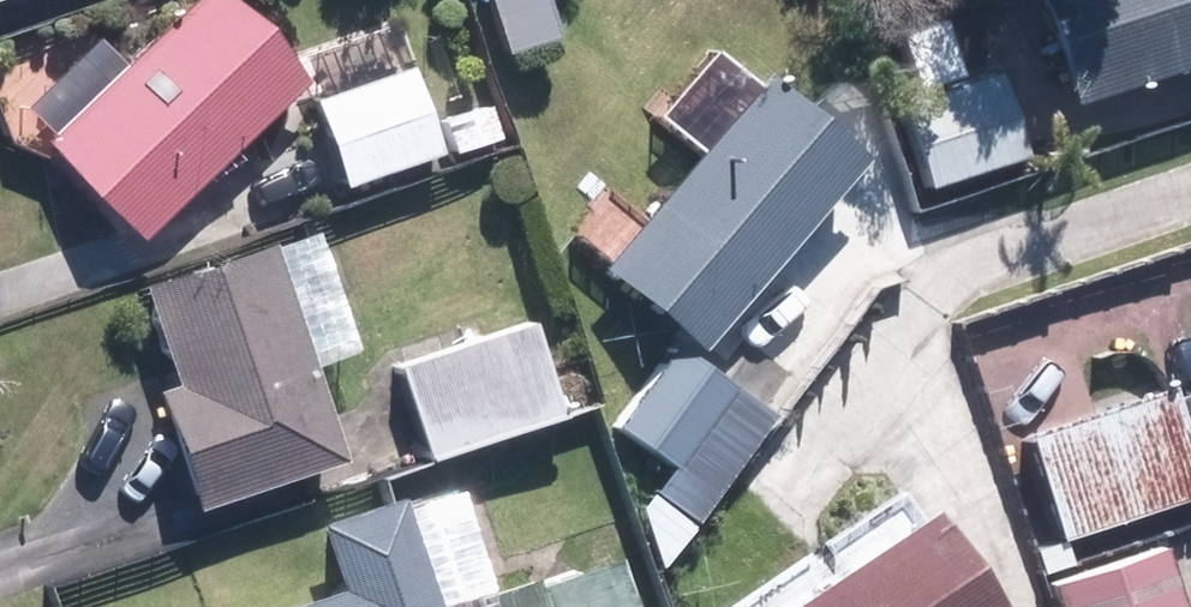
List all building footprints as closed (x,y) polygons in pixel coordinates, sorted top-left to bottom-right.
[(160,225),(332,55),(278,0),(189,0),(62,125),(160,225)] [(513,80),(585,61),(569,0),(491,0),(513,80)] [(1086,89),(1190,56),(1190,0),(1057,0),(1086,89)] [(336,78),(364,176),(460,149),(431,50),(336,78)] [(916,83),(941,175),(1039,149),(1014,57),(916,83)] [(776,70),(622,253),(715,331),(869,147),(776,70)] [(353,440),(289,244),(166,284),(194,368),(177,373),(214,486),(353,440)] [(416,364),(439,434),(569,392),(546,321),(416,364)] [(693,352),(648,412),(717,464),(763,404),(693,352)] [(1075,518),(1190,488),(1190,388),(1188,377),(1048,413),(1075,518)] [(1022,591),(949,487),(776,606),(998,606),(1022,591)] [(427,502),(347,507),(354,580),(270,606),(457,606),(427,502)] [(1189,553),(1067,593),(1072,606),(1190,606),(1190,560),(1189,553)]
